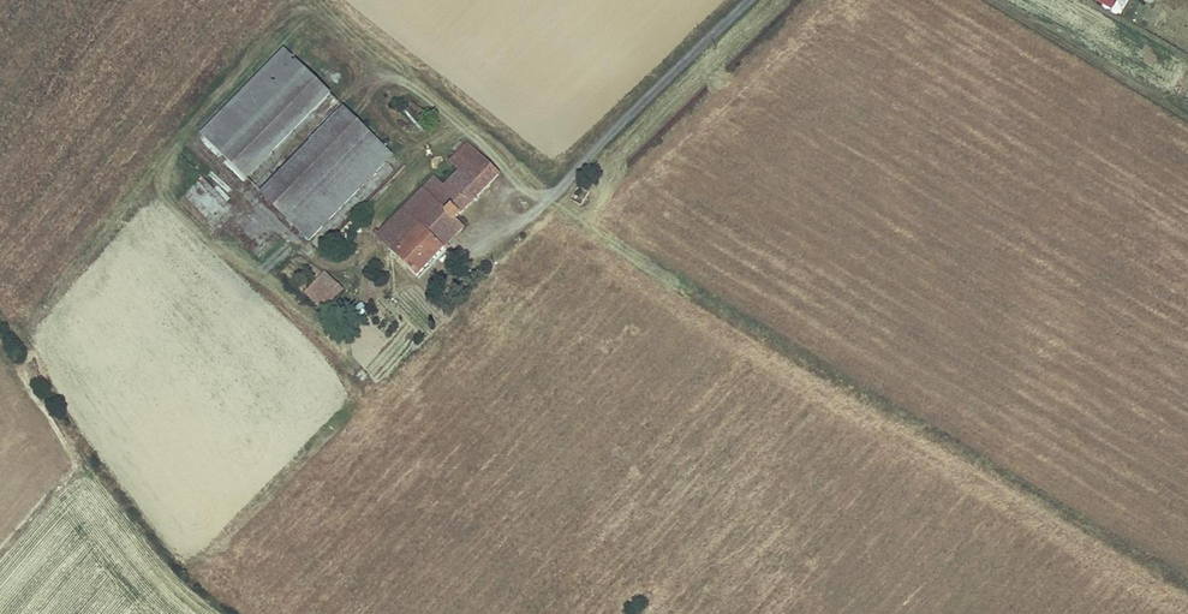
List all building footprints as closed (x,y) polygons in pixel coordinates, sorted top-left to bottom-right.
[(248,128),(308,68),(288,48),(228,109),(248,128)] [(248,128),(228,109),(204,133),(250,179),(333,93),(308,68),(248,128)] [(395,158),(344,106),(262,191),(314,242),(395,158)] [(450,184),(434,200),(436,202),(457,222),(485,193),(501,175),(469,145),(452,162),(462,172),(450,184)] [(419,185),(425,190),(434,200),(450,184),(434,170),(419,185)] [(580,187),(572,201),(582,207),(591,193),(580,187)] [(434,200),(425,190),(399,217),(379,238),(420,277),(444,251),(414,224),(436,202),(434,200)] [(414,224),(444,251),(465,230),(457,222),(436,202),(414,224)] [(329,271),(308,294),(327,311),(347,289),(329,271)]
